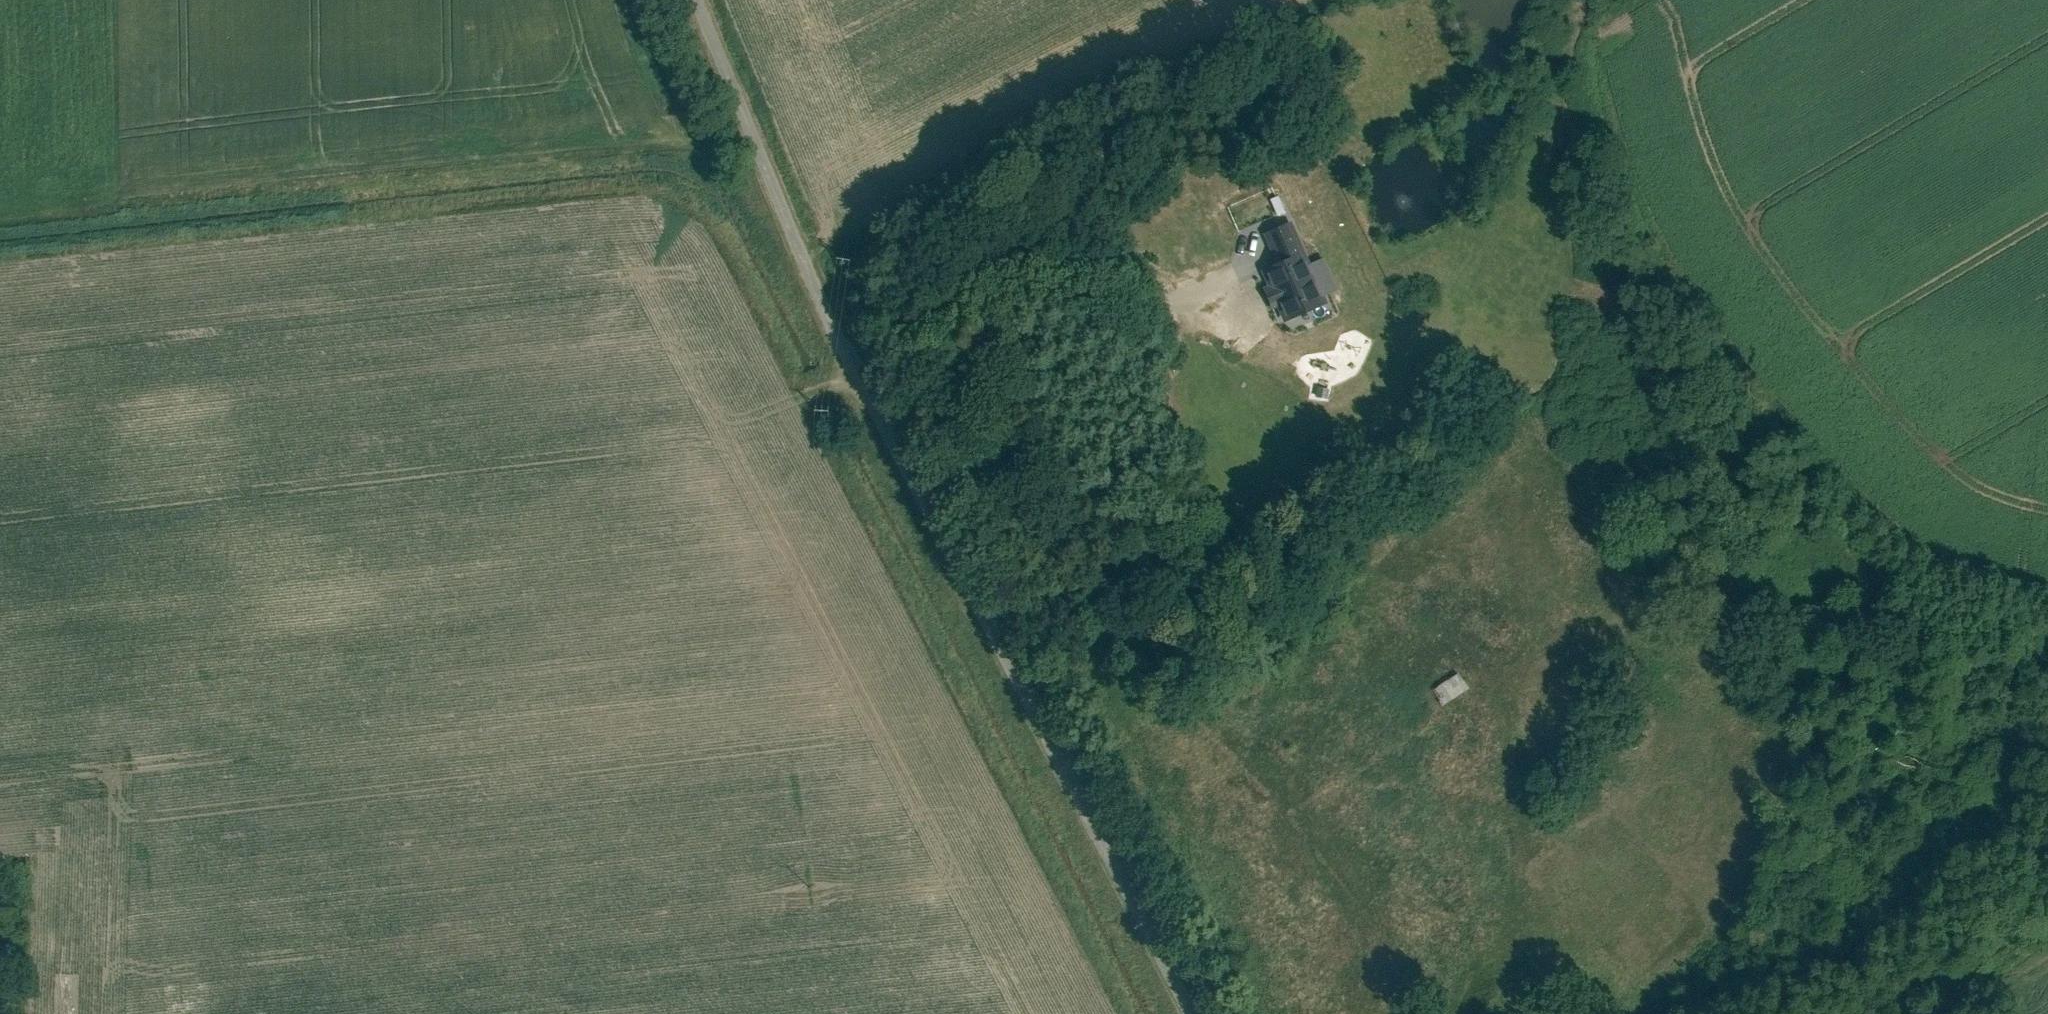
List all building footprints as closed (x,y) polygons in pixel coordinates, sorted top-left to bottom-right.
[(1285,191),(1237,211),(1238,216),(1225,221),(1236,246),(1253,239),(1291,332),(1354,306),(1314,210),(1295,217),(1285,191)] [(1429,685),(1438,703),(1466,689),(1458,672),(1429,685)]
